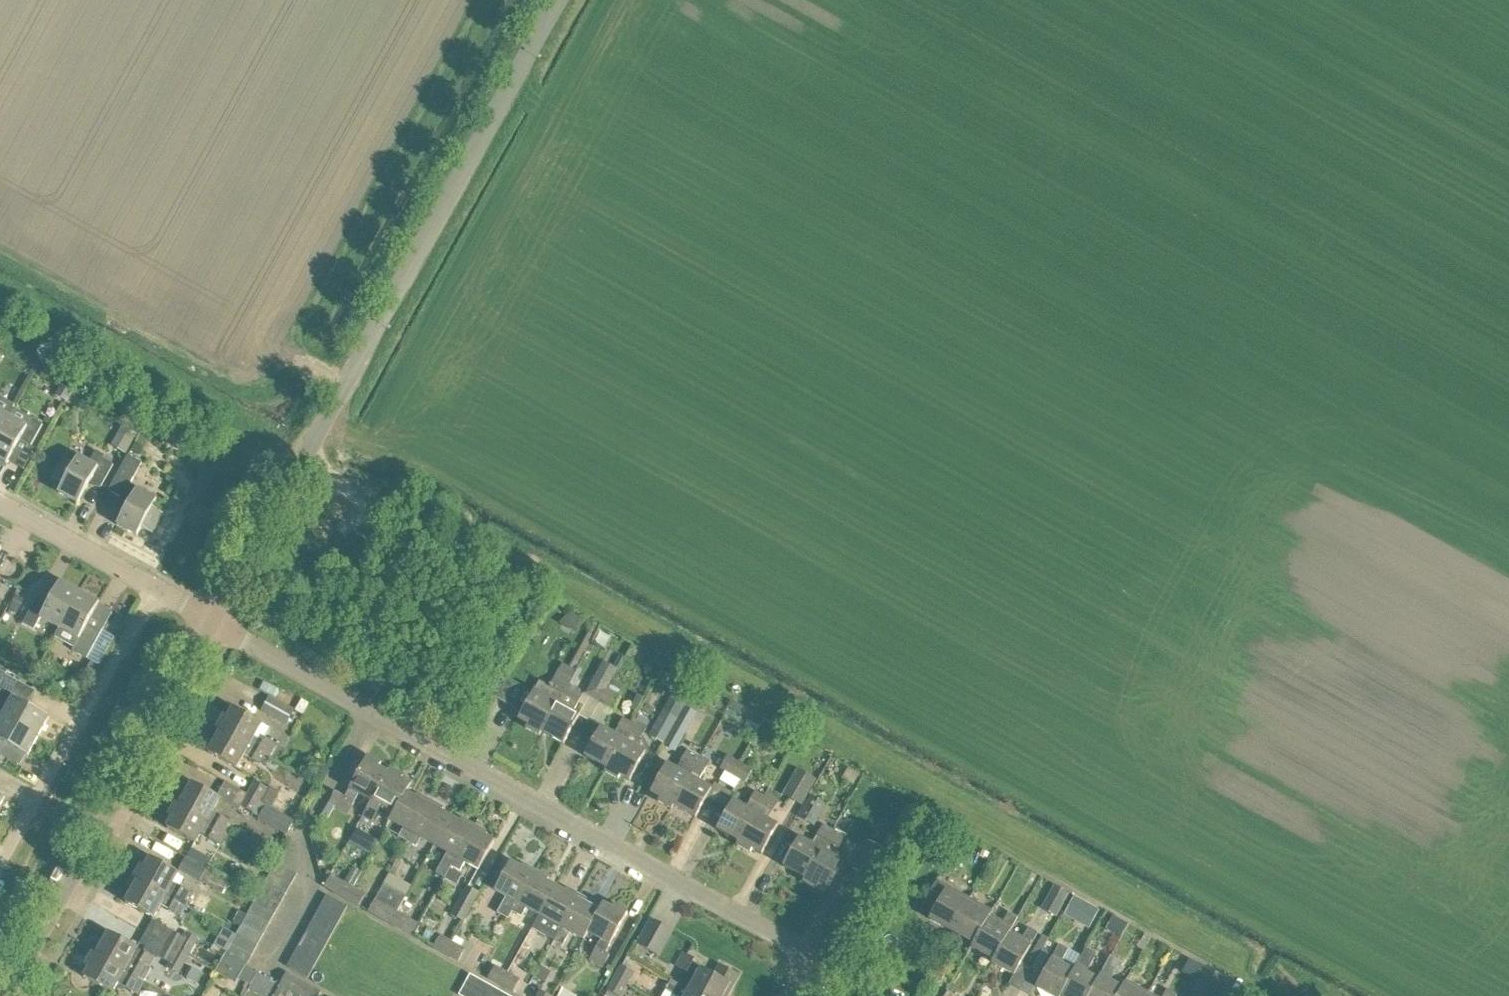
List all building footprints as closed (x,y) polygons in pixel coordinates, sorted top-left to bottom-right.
[(73,390),(63,385),(57,395),(67,401),(73,390)] [(13,409),(15,406),(0,398),(0,433),(13,409)] [(31,448),(43,426),(13,409),(0,433),(0,460),(7,464),(20,442),(31,448)] [(112,450),(124,456),(134,437),(122,430),(112,450)] [(101,488),(113,466),(103,460),(105,457),(96,452),(89,464),(78,457),(74,465),(63,460),(52,480),(63,485),(58,494),(78,505),(91,482),(101,488)] [(152,535),(163,515),(152,509),(157,501),(137,490),(130,486),(142,464),(128,457),(108,492),(121,499),(115,509),(124,514),(117,526),(137,537),(141,529),(152,535)] [(60,629),(80,593),(60,582),(48,605),(37,599),(23,624),(34,630),(40,619),(60,629)] [(80,593),(60,629),(60,630),(57,636),(75,647),(72,652),(87,660),(101,635),(86,627),(99,604),(80,593)] [(24,600),(16,596),(8,609),(16,614),(24,600)] [(601,703),(615,676),(618,671),(603,663),(586,694),(601,703)] [(37,739),(49,718),(26,706),(34,691),(5,675),(0,685),(0,692),(1,692),(0,694),(0,702),(8,707),(2,719),(37,739)] [(491,705),(518,720),(528,725),(526,729),(540,737),(542,733),(541,733),(566,688),(566,689),(568,685),(555,677),(549,689),(539,683),(534,693),(506,678),(491,705)] [(579,717),(573,713),(583,695),(580,694),(582,690),(569,683),(568,685),(566,689),(566,688),(541,733),(542,733),(563,745),(579,717)] [(607,691),(601,703),(613,710),(620,698),(607,691)] [(286,726),(294,711),(269,697),(261,712),(286,726)] [(270,729),(233,709),(228,718),(224,716),(216,730),(220,732),(220,731),(265,756),(268,758),(276,745),(265,739),(270,729)] [(663,745),(677,720),(663,712),(649,737),(663,745)] [(0,718),(0,753),(5,744),(27,757),(37,739),(2,719),(0,718)] [(664,745),(675,751),(690,725),(679,718),(664,745)] [(607,769),(631,725),(622,720),(614,736),(600,728),(585,757),(607,769)] [(631,725),(607,769),(604,773),(618,780),(620,777),(630,782),(644,756),(646,757),(649,750),(642,737),(647,728),(633,721),(631,725)] [(260,765),(265,756),(220,731),(220,732),(208,754),(236,770),(244,756),(260,765)] [(687,751),(676,770),(666,765),(651,794),(660,799),(658,803),(672,810),(674,806),(700,758),(687,751)] [(388,774),(387,774),(379,769),(381,765),(367,757),(345,798),(335,793),(329,804),(348,815),(359,795),(371,802),(372,802),(388,774)] [(700,758),(674,806),(696,819),(711,790),(698,783),(709,763),(700,758)] [(733,776),(739,765),(727,758),(720,769),(733,776)] [(752,772),(739,765),(733,776),(745,783),(752,772)] [(406,793),(407,794),(411,786),(401,781),(403,777),(389,770),(387,774),(388,774),(372,802),(371,802),(360,822),(370,827),(381,807),(394,814),(406,793)] [(802,806),(816,780),(796,770),(782,795),(802,806)] [(255,782),(248,795),(260,801),(267,789),(255,782)] [(220,799),(217,798),(192,784),(179,806),(224,831),(224,830),(228,832),(233,823),(213,812),(220,799)] [(415,798),(407,794),(406,793),(394,814),(389,822),(403,829),(398,838),(407,843),(430,802),(417,795),(415,798)] [(739,843),(763,798),(754,793),(746,809),(733,802),(717,830),(739,843)] [(763,798),(739,843),(737,846),(750,854),(752,850),(762,855),(778,827),(768,822),(779,802),(765,794),(763,798)] [(248,795),(241,808),(253,814),(260,801),(248,795)] [(808,796),(797,817),(815,826),(826,805),(808,796)] [(434,846),(450,818),(441,813),(443,809),(430,802),(407,843),(416,848),(421,839),(434,846)] [(224,831),(179,806),(176,803),(168,817),(172,819),(167,829),(195,844),(203,831),(211,835),(209,840),(220,846),(228,832),(224,830),(224,831)] [(266,805),(259,817),(258,819),(287,836),(295,822),(266,805)] [(451,867),(474,826),(461,819),(459,823),(450,818),(434,846),(447,854),(436,873),(445,878),(451,867)] [(474,826),(451,867),(460,872),(465,863),(479,871),(494,843),(485,837),(487,834),(474,826)] [(783,867),(805,879),(832,831),(823,826),(812,846),(799,838),(783,867)] [(845,838),(832,831),(805,879),(803,883),(816,890),(818,886),(828,892),(844,863),(830,856),(835,847),(839,850),(845,838)] [(867,878),(883,850),(869,842),(853,870),(867,878)] [(212,861),(191,849),(187,858),(208,869),(212,861)] [(182,906),(186,908),(193,895),(182,888),(173,884),(179,874),(150,858),(145,868),(141,866),(134,879),(137,881),(138,881),(182,905),(182,906)] [(228,884),(185,860),(179,870),(222,895),(228,884)] [(271,874),(291,885),(297,875),(276,863),(271,874)] [(512,913),(535,872),(522,865),(520,868),(510,863),(495,891),(508,899),(499,915),(508,920),(512,913)] [(361,873),(351,868),(343,883),(331,877),(325,888),(346,900),(352,888),(361,873)] [(539,916),(555,888),(546,883),(548,879),(535,872),(512,913),(521,918),(526,909),(539,916)] [(286,896),(291,885),(271,874),(265,884),(286,896)] [(138,881),(137,881),(125,903),(154,919),(161,906),(181,917),(186,908),(182,906),(182,905),(138,881)] [(952,932),(969,900),(936,882),(928,897),(938,903),(929,920),(952,932)] [(280,906),(286,896),(265,884),(259,894),(280,906)] [(397,912),(406,897),(384,885),(369,912),(391,924),(397,913),(397,912)] [(1053,886),(1041,909),(1056,917),(1069,895),(1053,886)] [(352,888),(346,900),(359,907),(365,896),(352,888)] [(555,888),(539,916),(534,925),(532,929),(554,942),(579,896),(566,889),(564,893),(555,888)] [(464,923),(480,896),(468,889),(452,916),(464,923)] [(274,916),(280,906),(259,894),(254,904),(274,916)] [(321,906),(342,918),(347,907),(326,896),(321,906)] [(563,946),(565,942),(570,933),(584,941),(588,934),(587,933),(599,912),(590,907),(592,903),(579,896),(554,942),(563,946)] [(1098,911),(1073,897),(1062,916),(1087,930),(1098,911)] [(973,944),(990,916),(992,913),(969,900),(952,932),(973,944)] [(269,926),(274,916),(254,904),(248,914),(269,926)] [(587,933),(588,934),(600,941),(589,960),(603,968),(609,956),(605,954),(628,913),(614,906),(612,910),(603,905),(599,912),(587,933)] [(336,928),(342,918),(321,906),(315,916),(336,928)] [(418,924),(397,913),(391,924),(412,936),(418,924)] [(993,960),(1010,932),(1018,918),(1009,913),(1003,924),(990,916),(973,944),(971,948),(993,960)] [(263,936),(269,926),(248,914),(242,925),(263,936)] [(330,938),(336,928),(315,916),(309,927),(330,938)] [(659,957),(673,933),(651,921),(637,945),(659,957)] [(165,945),(190,958),(199,940),(185,933),(182,938),(158,924),(151,937),(165,945)] [(258,946),(263,936),(242,925),(237,935),(258,946)] [(325,948),(330,938),(309,927),(304,937),(325,948)] [(1010,932),(993,960),(991,964),(1014,977),(1021,964),(1038,933),(1029,928),(1023,940),(1010,932)] [(141,980),(142,980),(144,976),(148,978),(152,970),(149,968),(154,958),(143,952),(143,953),(137,949),(137,948),(109,933),(97,955),(96,955),(141,980)] [(252,957),(258,946),(237,935),(231,945),(252,957)] [(165,945),(151,937),(144,951),(158,958),(158,957),(170,964),(168,968),(181,975),(190,958),(165,945)] [(319,959),(325,948),(304,937),(298,947),(319,959)] [(446,955),(452,944),(440,937),(433,948),(446,955)] [(452,944),(446,955),(458,962),(465,951),(452,944)] [(252,957),(231,945),(225,955),(246,967),(252,957)] [(1075,969),(1062,961),(1068,951),(1059,945),(1053,956),(1035,988),(1049,995),(1061,995),(1075,969)] [(314,969),(319,959),(298,947),(293,957),(314,969)] [(1099,977),(1087,970),(1095,956),(1085,950),(1075,969),(1061,995),(1089,995),(1099,977)] [(141,980),(96,955),(97,955),(93,953),(85,966),(89,969),(84,978),(112,994),(118,984),(137,995),(145,982),(142,980),(141,980)] [(698,995),(728,995),(739,976),(720,966),(714,976),(689,962),(691,958),(683,954),(676,967),(696,978),(689,991),(698,995)] [(308,979),(314,969),(293,957),(287,968),(308,979)] [(1123,985),(1111,979),(1120,963),(1110,957),(1099,977),(1090,995),(1118,995),(1123,985)] [(501,986),(507,974),(495,967),(488,979),(501,986)] [(615,979),(626,985),(633,973),(622,967),(615,979)] [(926,979),(935,985),(940,983),(945,975),(932,968),(926,979)] [(1199,978),(1220,990),(1226,980),(1205,968),(1199,978)] [(308,986),(286,974),(279,986),(296,995),(303,995),(308,986)] [(507,974),(501,986),(513,993),(520,981),(507,974)] [(480,981),(470,975),(458,995),(472,995),(480,981)] [(524,995),(538,995),(545,983),(534,977),(524,995)] [(1220,990),(1199,978),(1194,989),(1207,995),(1217,995),(1220,990)] [(626,985),(615,979),(608,992),(616,995),(620,995),(626,985)] [(491,987),(480,981),(472,995),(485,995),(491,987)] [(689,991),(673,982),(668,992),(676,995),(698,995),(689,991)] [(1148,994),(1125,982),(1123,985),(1118,995),(1147,995),(1148,994)] [(303,995),(320,995),(321,993),(308,986),(303,995)] [(501,992),(491,987),(485,995),(499,995),(501,992)] [(557,993),(546,987),(541,995),(555,995),(557,993)]
